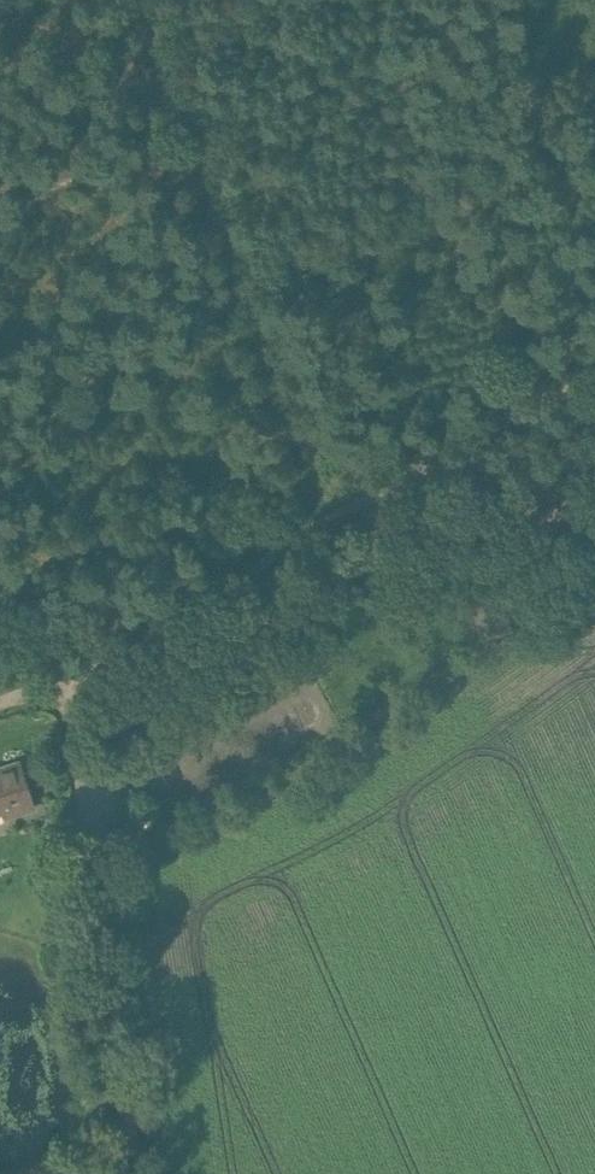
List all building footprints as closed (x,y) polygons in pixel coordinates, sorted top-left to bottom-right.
[(11,815),(34,808),(18,761),(0,767),(0,812),(6,810),(8,816),(11,815)]
